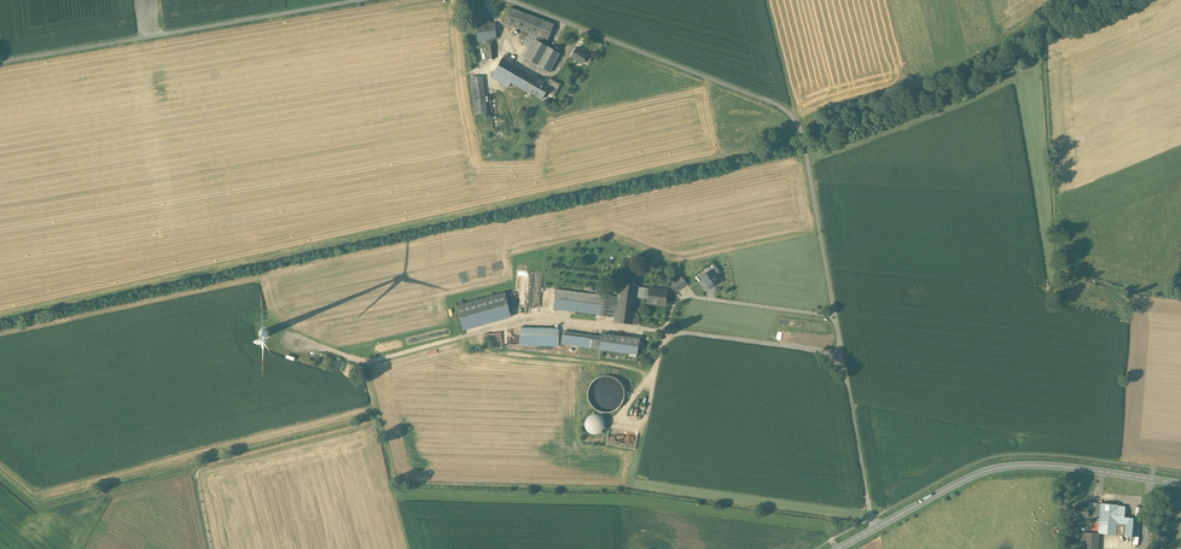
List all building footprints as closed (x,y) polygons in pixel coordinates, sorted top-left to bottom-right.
[(543,20),(511,7),(505,23),(537,35),(543,20)] [(494,24),(477,26),(478,41),(496,39),(494,24)] [(493,40),(484,41),(486,60),(495,59),(493,40)] [(560,53),(536,40),(525,58),(549,72),(560,53)] [(588,54),(577,48),(571,57),(582,64),(585,59),(588,55),(588,54)] [(525,71),(502,58),(495,72),(512,81),(531,92),(538,79),(525,71)] [(512,81),(495,72),(492,77),(509,87),(512,81)] [(483,76),(471,78),(475,115),(487,113),(483,76)] [(547,84),(538,79),(531,92),(542,99),(546,92),(553,96),(560,85),(550,79),(547,84)] [(711,270),(701,277),(709,288),(719,281),(711,270)] [(682,277),(671,285),(676,291),(687,284),(682,277)] [(638,286),(620,284),(619,297),(616,317),(615,321),(638,324),(638,318),(633,318),(637,294),(648,296),(649,288),(637,286),(638,286)] [(659,290),(656,289),(656,288),(650,288),(648,296),(647,303),(648,303),(648,302),(665,304),(664,305),(665,305),(667,290),(660,289),(659,290)] [(619,297),(556,289),(554,309),(616,317),(619,297)] [(504,293),(457,306),(464,330),(510,316),(504,293)] [(558,328),(521,327),(521,344),(558,345),(558,328)] [(501,332),(489,334),(491,346),(503,344),(501,332)] [(602,337),(564,332),(562,344),(600,349),(602,337)] [(620,336),(602,334),(602,337),(600,349),(618,351),(620,336)] [(639,339),(620,336),(618,351),(629,353),(637,354),(639,339)] [(606,417),(607,413),(622,406),(626,393),(619,378),(605,374),(592,381),(589,391),(590,394),(590,396),(598,413),(598,414),(606,417)] [(608,430),(605,419),(604,419),(602,413),(596,415),(586,418),(591,434),(608,430)] [(1118,505),(1101,503),(1100,510),(1100,516),(1117,517),(1118,506),(1118,505)] [(1088,506),(1075,505),(1074,515),(1087,517),(1088,509),(1088,506)] [(1125,506),(1118,506),(1117,517),(1126,518),(1126,517),(1124,517),(1125,506)] [(1095,510),(1088,509),(1087,517),(1092,517),(1100,518),(1100,516),(1100,510),(1095,510)] [(1117,517),(1100,516),(1100,518),(1098,533),(1099,533),(1116,534),(1116,524),(1117,517)] [(1100,518),(1092,517),(1091,532),(1098,533),(1100,518)] [(1140,518),(1126,517),(1126,518),(1117,517),(1116,524),(1125,525),(1124,536),(1138,537),(1140,518)] [(1083,532),(1082,548),(1098,548),(1099,533),(1098,533),(1091,532),(1083,532)]
